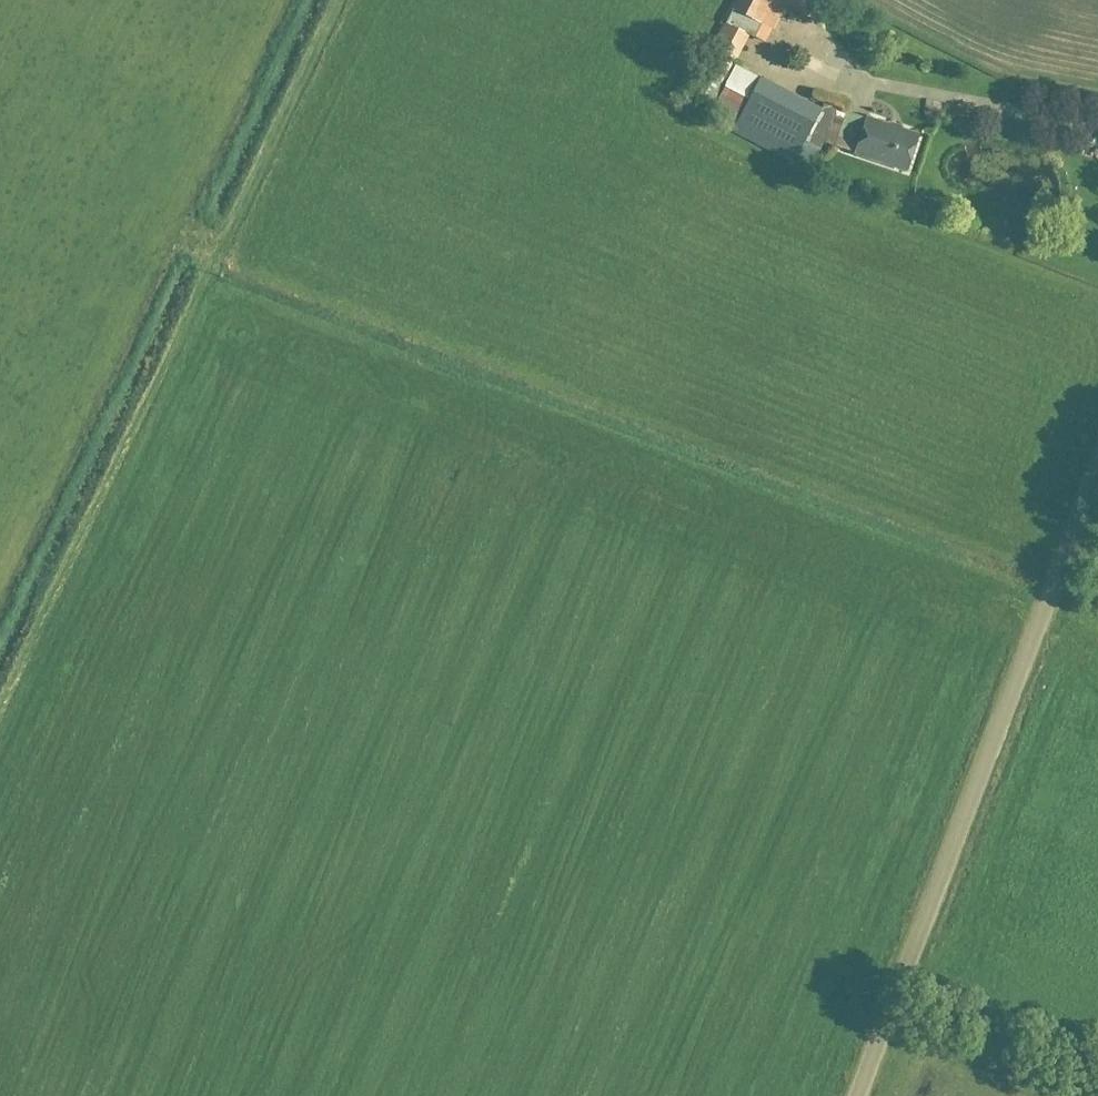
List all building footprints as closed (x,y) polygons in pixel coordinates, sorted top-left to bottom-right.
[(732,6),(759,21),(770,0),(735,0),(732,6)] [(782,3),(796,10),(802,0),(783,0),(782,3)] [(720,84),(746,36),(725,25),(685,100),(710,113),(725,86),(720,84)] [(799,100),(760,80),(739,120),(734,117),(727,131),(793,165),(801,149),(814,156),(837,113),(823,106),(820,112),(799,101),(799,100)] [(906,170),(917,135),(867,118),(855,153),(906,170)]
